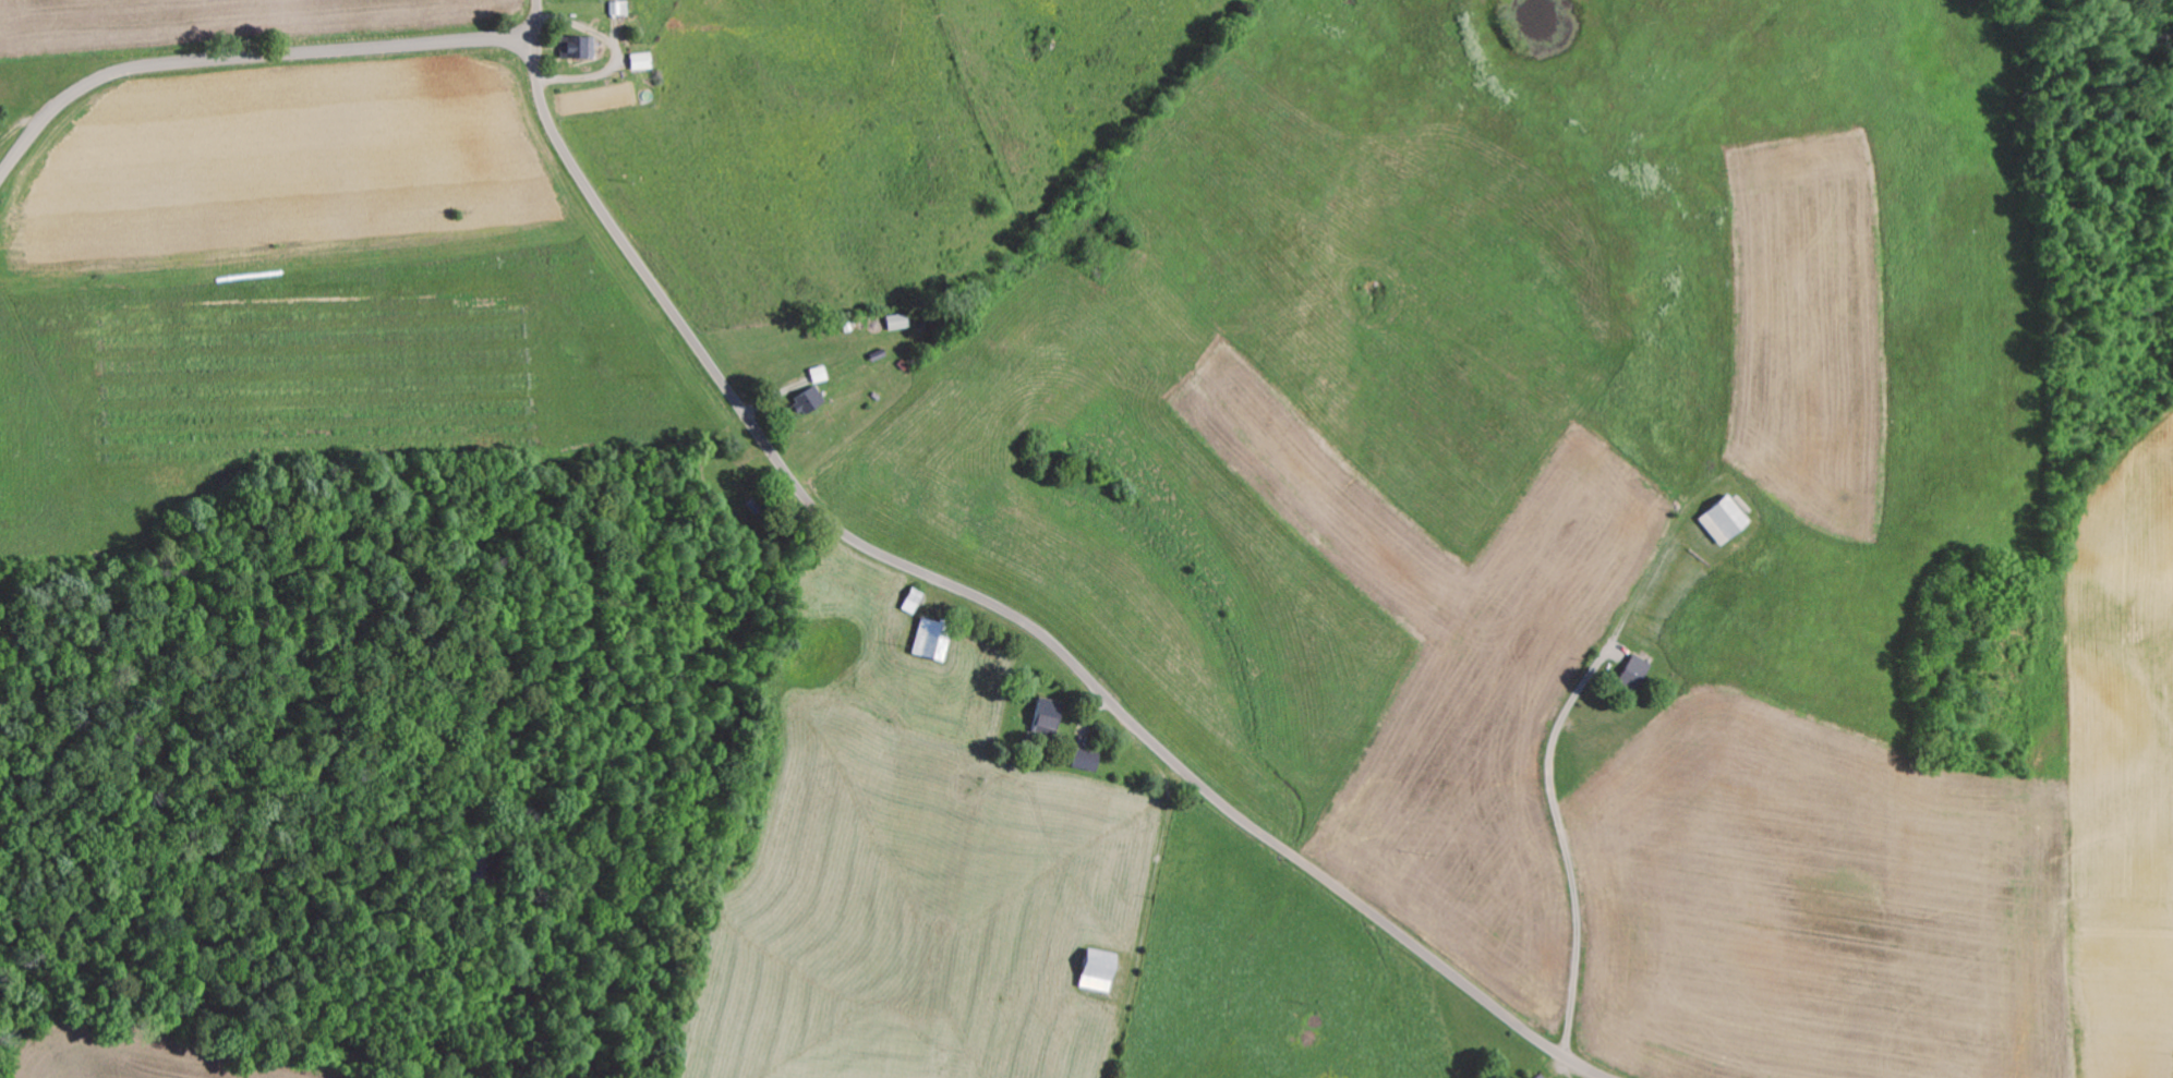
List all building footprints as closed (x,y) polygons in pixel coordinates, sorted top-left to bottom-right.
[(630,13),(630,0),(612,0),(612,13),(630,13)] [(562,57),(596,56),(596,34),(562,35),(562,57)] [(633,68),(653,67),(652,51),(632,52),(633,68)] [(911,326),(910,312),(889,314),(890,329),(911,326)] [(812,368),(815,382),(830,379),(826,365),(812,368)] [(802,414),(827,401),(818,385),(794,398),(802,414)] [(1753,519),(1729,493),(1700,520),(1725,546),(1753,519)] [(954,625),(922,617),(913,653),(945,661),(954,625)] [(1655,664),(1634,654),(1623,680),(1644,689),(1655,664)] [(1057,731),(1065,702),(1041,696),(1034,725),(1057,731)] [(1097,772),(1101,753),(1078,748),(1073,766),(1097,772)] [(1081,985),(1110,993),(1120,954),(1090,947),(1081,985)]
